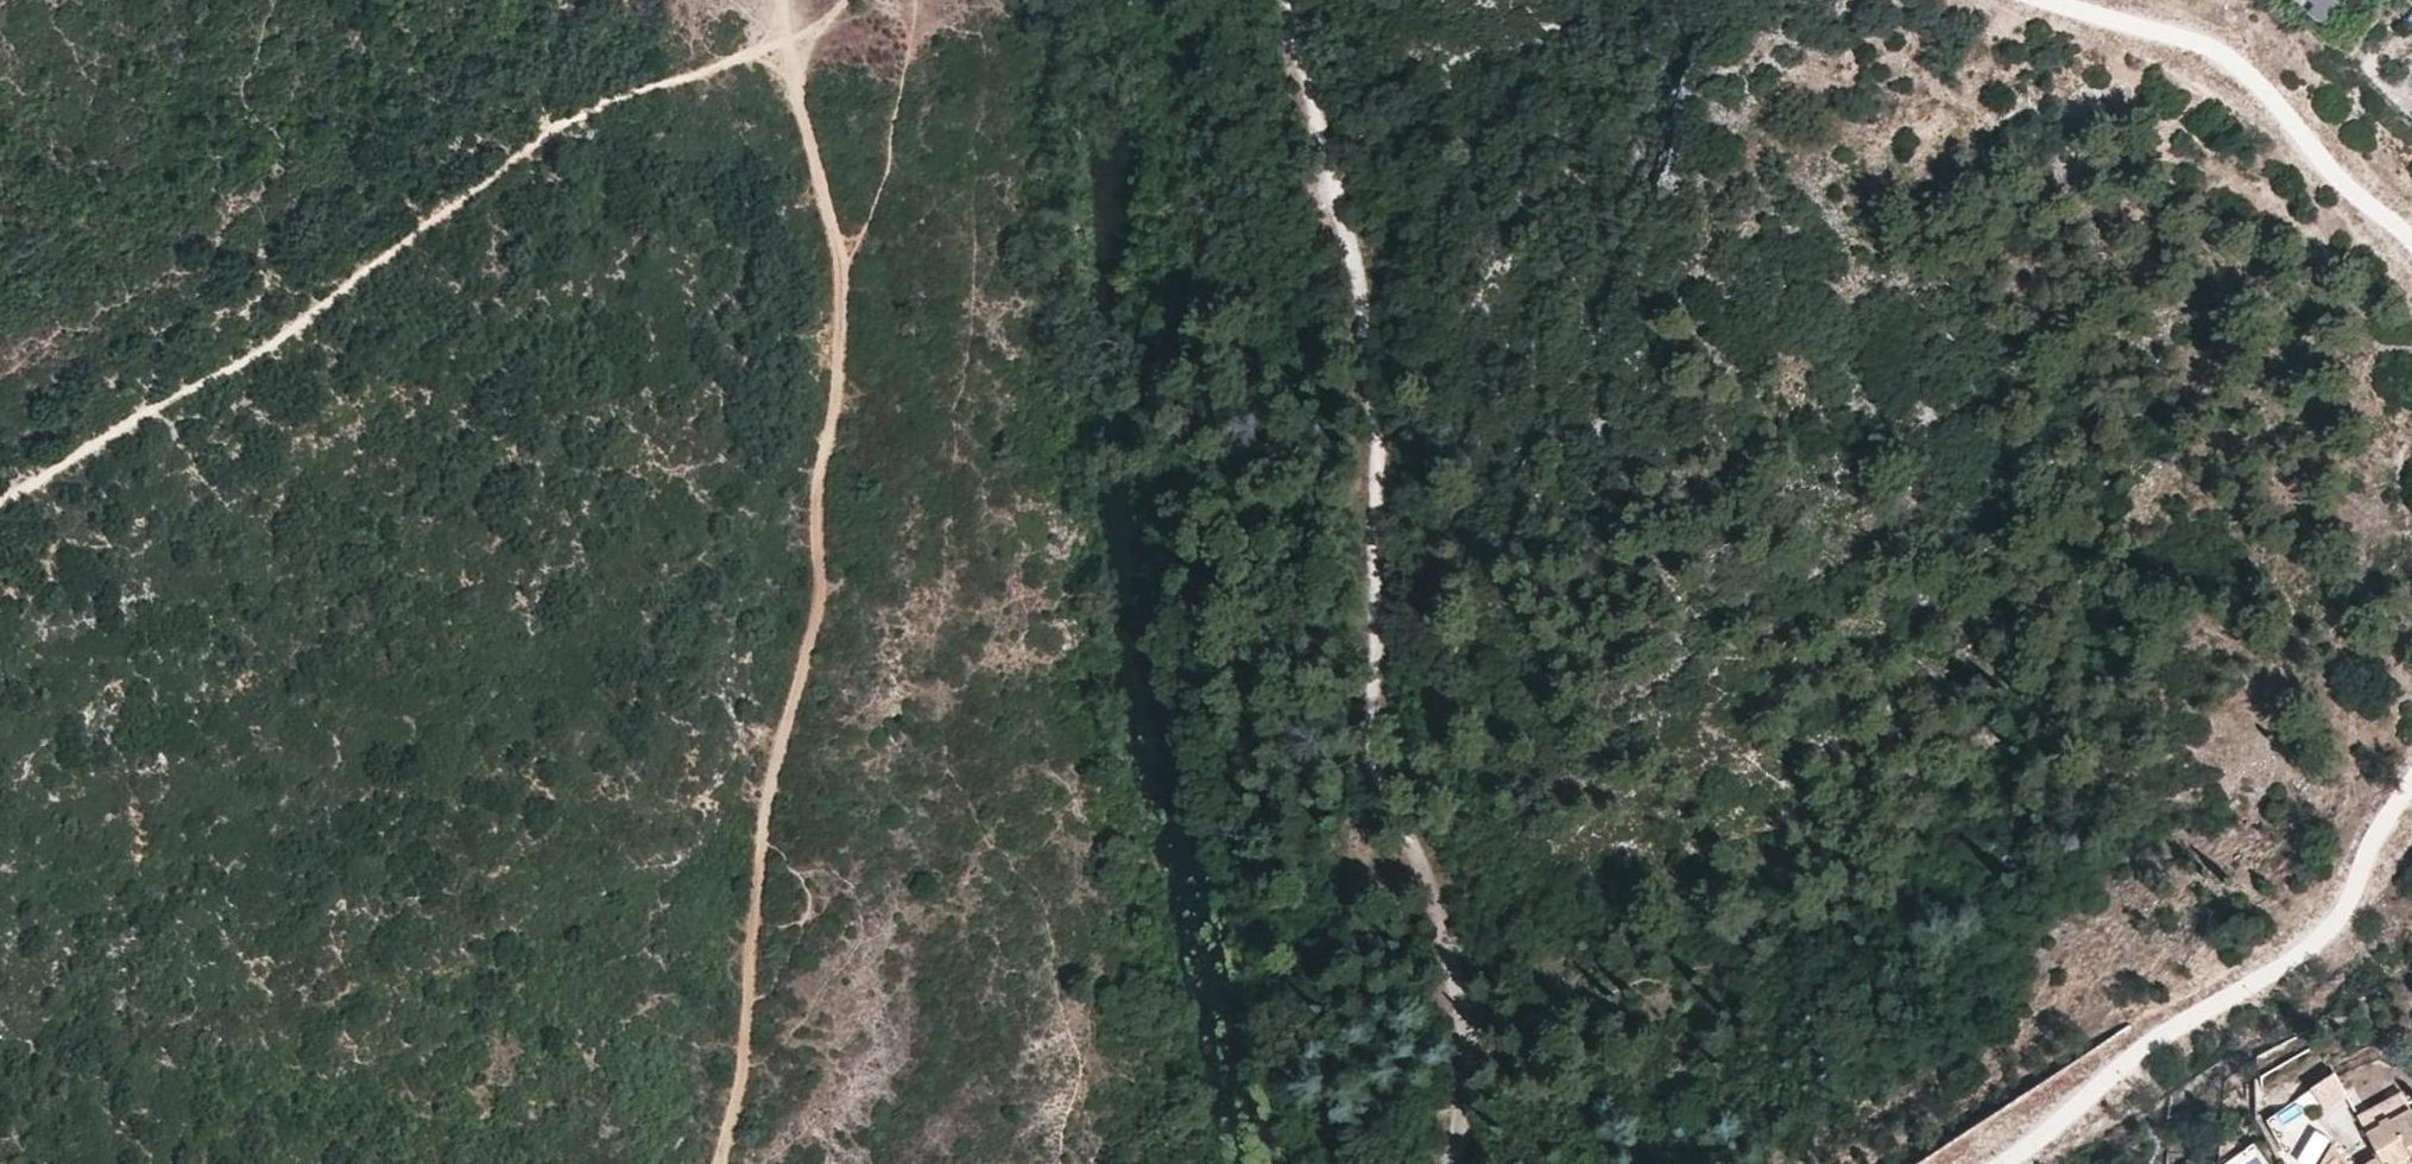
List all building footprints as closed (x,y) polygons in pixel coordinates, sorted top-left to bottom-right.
[(2322,1106),(2345,1091),(2335,1073),(2311,1089),(2322,1106)] [(2360,1117),(2368,1132),(2411,1108),(2403,1092),(2360,1117)] [(2411,1108),(2368,1132),(2381,1155),(2386,1163),(2396,1163),(2398,1163),(2411,1154),(2411,1108)] [(2224,1162),(2225,1163),(2269,1163),(2256,1142),(2224,1162)] [(2334,1142),(2320,1163),(2353,1163),(2334,1142)] [(2405,1163),(2411,1163),(2411,1154),(2398,1163),(2405,1163)] [(2381,1155),(2366,1163),(2386,1163),(2381,1155)]
